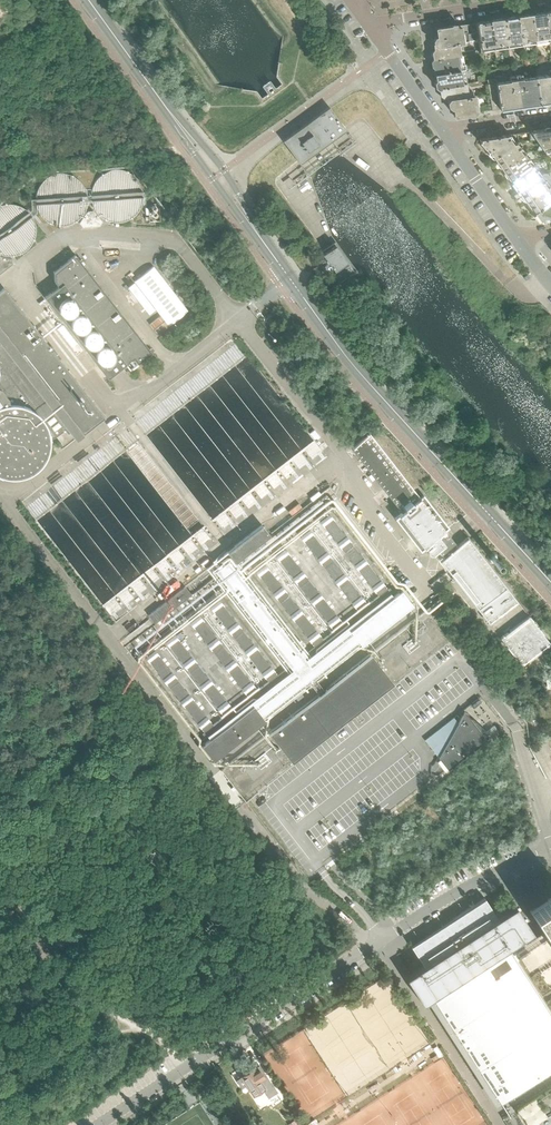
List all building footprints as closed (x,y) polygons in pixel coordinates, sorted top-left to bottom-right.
[(549,42),(545,12),(531,14),(535,44),(549,42)] [(522,46),(535,44),(531,14),(517,16),(522,46)] [(522,46),(517,16),(504,18),(508,48),(522,46)] [(495,50),(508,48),(504,18),(491,20),(495,50)] [(495,50),(491,20),(476,23),(478,39),(480,53),(481,61),(484,60),(483,53),(482,54),(482,52),(495,50)] [(434,46),(459,42),(462,42),(461,35),(468,34),(467,32),(466,24),(459,25),(457,25),(438,28),(436,31),(437,37),(435,38),(433,40),(434,46)] [(461,55),(459,42),(434,46),(435,50),(434,50),(433,52),(434,59),(461,55)] [(353,54),(349,48),(345,51),(349,57),(353,54)] [(434,67),(435,74),(460,70),(472,68),(471,63),(465,64),(463,55),(461,55),(434,59),(433,60),(432,62),(432,65),(432,66),(434,67)] [(440,87),(465,83),(465,82),(464,83),(462,74),(461,74),(460,70),(435,74),(436,80),(435,82),(435,83),(435,86),(437,88),(440,87)] [(546,71),(547,75),(535,77),(539,103),(550,101),(550,70),(546,71)] [(519,106),(539,103),(535,77),(522,79),(521,74),(515,75),(519,106)] [(499,109),(519,106),(515,75),(507,76),(508,81),(495,83),(499,109)] [(447,95),(447,99),(472,95),(471,89),(468,89),(467,83),(465,83),(440,87),(441,95),(443,96),(447,95)] [(499,109),(495,83),(488,84),(491,103),(492,110),(499,109)] [(472,95),(447,99),(448,105),(451,107),(453,107),(454,113),(457,115),(474,113),(476,112),(474,96),(474,94),(472,95)] [(481,112),(492,110),(491,103),(480,105),(481,112)] [(336,135),(344,129),(345,128),(344,127),(330,108),(329,107),(301,127),(283,140),(284,142),(298,161),(298,162),(333,137),(336,138),(336,135)] [(539,145),(542,149),(544,152),(545,152),(550,159),(550,128),(531,131),(532,135),(535,139),(539,145)] [(493,158),(513,143),(507,135),(480,139),(479,141),(484,148),(485,147),(487,150),(488,153),(490,157),(493,158)] [(502,168),(522,153),(517,147),(519,146),(516,142),(515,142),(513,143),(494,157),(497,161),(496,161),(496,164),(499,168),(501,169),(502,168)] [(510,179),(530,164),(525,158),(527,157),(523,152),(522,153),(502,168),(504,172),(504,175),(507,179),(509,180),(510,179)] [(518,190),(538,175),(534,170),(535,169),(531,163),(530,164),(510,179),(512,182),(510,183),(515,190),(518,191),(518,190)] [(139,197),(139,192),(138,188),(136,185),(133,181),(129,177),(125,175),(122,174),(117,173),(113,174),(108,175),(103,177),(100,179),(97,183),(95,187),(93,191),(93,196),(93,200),(94,204),(96,208),(99,212),(102,216),(106,218),(109,219),(114,220),(118,220),(123,219),(128,217),(132,214),(135,210),(137,206),(139,201),(139,197)] [(538,175),(518,190),(521,194),(520,194),(520,197),(523,201),(525,202),(526,201),(547,185),(550,184),(550,178),(549,176),(547,173),(542,173),(540,175),(539,174),(538,175)] [(84,199),(84,195),(82,190),(80,187),(77,183),(74,180),(70,177),(66,176),(60,176),(55,176),(51,177),(47,180),(43,183),(41,186),(39,190),(38,195),(37,199),(38,203),(39,208),(41,212),(44,215),(47,217),(51,220),(55,221),(59,222),(64,222),(69,221),(73,218),(76,216),(79,213),(82,209),(83,204),(84,199)] [(550,198),(550,193),(550,192),(550,191),(547,185),(526,201),(528,205),(528,208),(532,213),(550,198)] [(532,213),(537,220),(550,218),(550,198),(532,213)] [(29,232),(29,228),(27,223),(25,219),(22,216),(18,213),(15,211),(11,210),(5,209),(0,210),(0,255),(2,255),(6,256),(11,255),(15,254),(18,252),(22,249),(25,246),(27,241),(29,237),(29,233),(29,232)] [(102,221),(93,211),(87,211),(79,223),(80,223),(83,227),(99,226),(102,222),(102,221)] [(347,262),(335,245),(322,254),(326,260),(329,263),(335,272),(347,262)] [(76,255),(54,272),(54,281),(58,287),(45,297),(108,378),(133,358),(138,364),(152,353),(76,255)] [(12,264),(12,259),(0,256),(0,274),(12,264)] [(188,311),(153,266),(134,282),(169,326),(188,311)] [(31,323),(4,288),(0,291),(0,477),(1,477),(2,476),(3,477),(9,478),(15,478),(20,477),(26,475),(31,473),(36,470),(40,466),(43,461),(46,456),(48,451),(49,445),(49,439),(50,439),(56,436),(66,428),(75,439),(104,417),(31,323)] [(153,329),(164,320),(160,315),(150,324),(153,329)] [(158,334),(168,326),(165,321),(154,329),(158,334)] [(442,533),(449,528),(424,495),(420,498),(370,434),(357,444),(351,448),(402,512),(395,518),(420,550),(431,542),(432,543),(427,547),(426,549),(426,551),(427,552),(428,554),(430,554),(432,554),(437,550),(442,556),(439,559),(439,561),(440,560),(489,624),(518,602),(468,538),(454,548),(453,548),(442,533)] [(237,561),(270,535),(262,525),(206,568),(285,669),(277,675),(276,673),(277,673),(269,663),(268,663),(259,651),(252,641),(251,641),(242,629),(234,619),(224,607),(225,607),(217,597),(216,597),(208,604),(208,605),(215,614),(216,614),(225,626),(232,636),(233,636),(242,648),(242,649),(250,658),(260,670),(259,671),(267,680),(269,682),(257,690),(256,689),(257,688),(249,678),(248,679),(239,667),(239,666),(232,656),(231,657),(222,645),(222,644),(215,634),(214,635),(204,623),(205,622),(197,612),(197,613),(196,612),(188,619),(188,620),(195,630),(196,629),(205,642),(213,652),(213,651),(223,664),(222,664),(230,674),(230,673),(240,686),(239,686),(247,696),(247,695),(249,697),(233,709),(232,708),(232,707),(224,698),(214,686),(215,685),(207,676),(197,664),(198,663),(190,654),(189,654),(180,642),(180,641),(173,632),(172,632),(172,631),(163,638),(164,639),(163,639),(171,649),(181,661),(180,661),(188,671),(198,683),(197,683),(205,693),(206,693),(215,705),(222,715),(223,715),(224,716),(213,725),(212,723),(204,713),(204,714),(194,701),(195,701),(187,691),(177,679),(178,679),(170,669),(170,670),(160,657),(161,657),(153,647),(152,648),(152,647),(143,654),(144,654),(143,655),(151,665),(151,664),(161,676),(160,677),(168,687),(169,686),(178,698),(178,699),(185,709),(186,708),(195,720),(195,721),(202,731),(203,730),(210,739),(202,745),(213,760),(413,604),(411,603),(401,590),(393,596),(386,587),(387,587),(379,577),(378,578),(369,565),(362,555),(361,556),(352,543),(345,533),(344,534),(335,521),(327,511),(327,512),(326,511),(318,518),(318,519),(325,529),(326,528),(335,540),(335,541),(343,551),(343,550),(353,562),(352,563),(360,573),(360,572),(370,584),(369,585),(377,595),(377,594),(379,596),(367,605),(366,603),(367,603),(359,593),(358,593),(349,581),(350,581),(342,571),(341,571),(332,559),(325,549),(324,549),(315,537),(307,527),(298,533),(298,534),(305,544),(306,544),(315,556),(323,566),(333,578),(332,578),(340,588),(350,600),(349,600),(357,610),(359,611),(343,624),(342,622),(334,612),(324,600),(325,600),(317,590),(307,578),(308,578),(300,568),(290,556),(291,556),(283,546),(282,546),(273,552),(274,553),(273,553),(281,563),(291,575),(290,575),(298,585),(299,585),(308,597),(315,607),(316,607),(325,619),(332,629),(333,629),(334,630),(323,639),(322,638),(322,637),(314,627),(314,628),(304,616),(305,615),(297,605),(297,606),(287,594),(288,593),(280,583),(280,584),(270,572),(271,571),(263,561),(262,562),(262,561),(253,568),(254,568),(253,569),(261,579),(261,578),(271,590),(270,591),(278,601),(279,600),(288,613),(295,623),(296,622),(305,635),(312,645),(313,644),(314,646),(307,652),(237,561)] [(494,553),(490,554),(488,558),(489,562),(492,564),(497,563),(499,560),(498,555),(494,553)] [(155,624),(192,595),(185,587),(148,615),(155,624)] [(550,644),(534,622),(529,616),(501,638),(522,666),(550,644)] [(393,683),(370,654),(269,733),(271,735),(290,760),(292,762),(393,683)] [(448,770),(487,740),(465,712),(458,723),(454,717),(425,740),(439,758),(448,770)] [(415,970),(405,977),(422,1003),(432,996),(507,948),(532,932),(515,905),(497,917),(485,898),(454,918),(448,922),(442,926),(411,946),(417,956),(423,965),(417,969),(415,970)] [(545,902),(540,905),(530,912),(544,933),(550,928),(550,898),(545,902)] [(544,933),(511,954),(550,1016),(550,928),(544,933)] [(432,996),(476,1065),(475,1066),(476,1066),(479,1070),(477,1071),(486,1084),(487,1083),(498,1099),(497,1099),(498,1099),(550,1065),(550,1016),(523,972),(511,954),(507,948),(432,996)] [(241,1077),(236,1080),(242,1089),(247,1085),(257,1100),(266,1094),(268,1098),(278,1092),(271,1081),(271,1082),(260,1065),(253,1069),(252,1068),(247,1072),(246,1070),(241,1073),(242,1075),(241,1076),(241,1077)] [(293,1114),(285,1103),(280,1106),(287,1118),(293,1114)]
